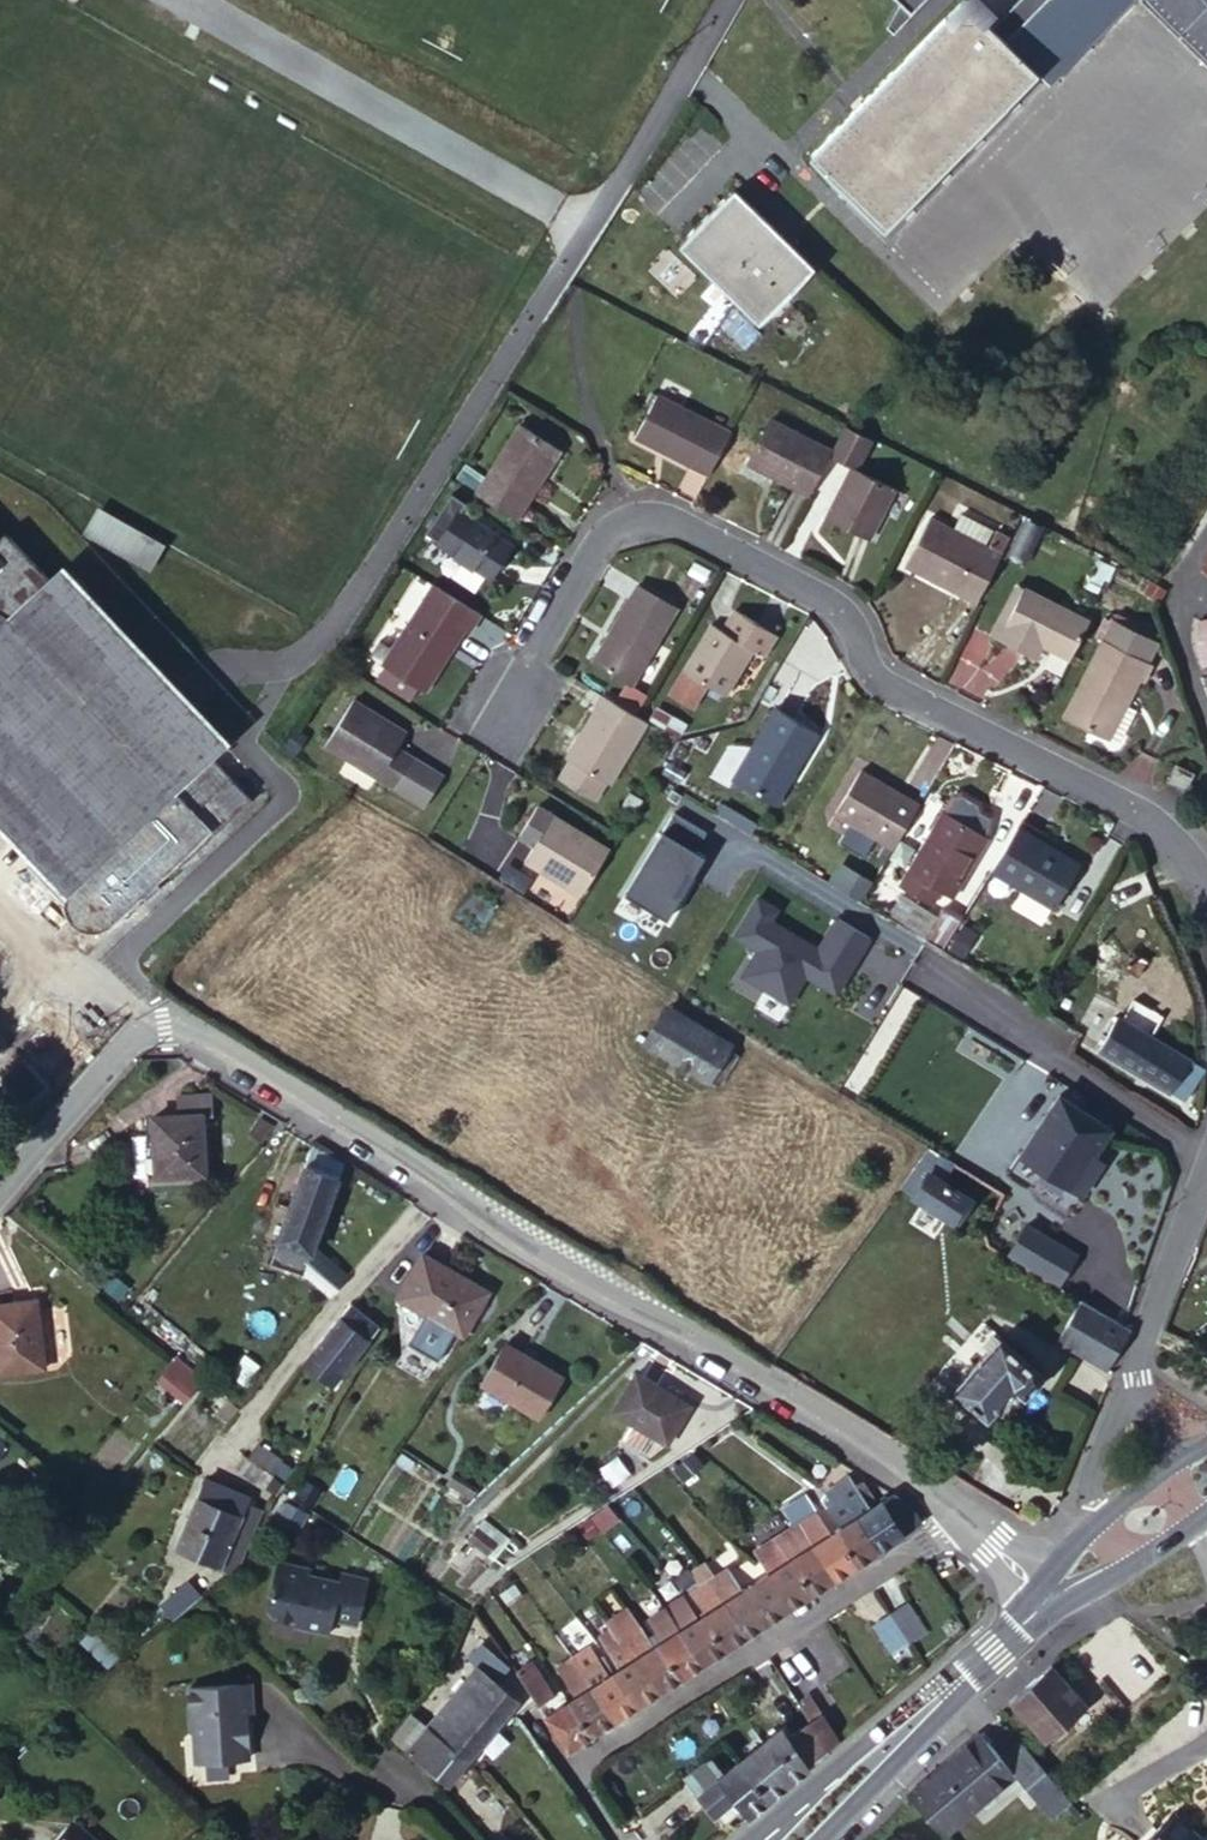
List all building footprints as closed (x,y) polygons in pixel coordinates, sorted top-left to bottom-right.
[(991,21),(970,0),(958,0),(812,148),(887,222),(1040,69),(1046,75),(1120,0),(1012,0),(991,21)] [(912,14),(926,0),(897,0),(912,14)] [(1206,60),(1206,0),(1146,0),(1206,60)] [(737,186),(682,241),(759,318),(815,263),(737,186)] [(708,473),(732,427),(657,388),(633,434),(708,473)] [(521,420),(475,490),(518,516),(542,477),(538,474),(557,442),(521,420)] [(774,478),(810,496),(830,451),(831,450),(769,420),(749,457),(777,472),(774,478)] [(831,450),(830,451),(850,461),(852,456),(860,460),(873,435),(844,420),(831,450)] [(538,474),(542,477),(561,445),(557,442),(538,474)] [(777,472),(749,457),(746,464),(774,478),(777,472)] [(854,463),(827,516),(870,537),(895,484),(876,474),(854,463)] [(1001,552),(1009,535),(990,526),(958,509),(950,525),(1001,552)] [(459,511),(436,547),(488,579),(512,543),(459,511)] [(98,512),(86,535),(151,573),(163,551),(98,512)] [(905,563),(977,600),(1001,552),(950,525),(929,514),(905,563)] [(0,536),(0,823),(65,892),(63,900),(64,908),(67,916),(72,922),(77,927),(86,930),(96,931),(105,930),(116,919),(159,879),(163,883),(254,797),(215,755),(235,735),(188,686),(64,554),(46,572),(6,530),(0,536)] [(471,629),(483,610),(431,577),(381,660),(384,662),(417,685),(427,691),(467,626),(471,629)] [(637,582),(591,660),(629,684),(676,605),(637,582)] [(999,636),(1024,586),(1016,582),(991,632),(999,636)] [(1065,644),(1080,614),(1024,586),(999,636),(1040,656),(1047,643),(1062,651),(1065,644)] [(711,625),(685,668),(670,691),(692,706),(707,682),(726,694),(755,650),(764,656),(774,636),(771,634),(774,628),(760,619),(756,625),(734,611),(721,630),(711,625)] [(1062,651),(1069,654),(1078,635),(1086,617),(1080,614),(1065,644),(1062,651)] [(1198,621),(1203,641),(1197,643),(1203,666),(1206,665),(1206,619),(1198,621)] [(1101,640),(1152,664),(1160,648),(1109,624),(1101,640)] [(1101,640),(1065,714),(1110,736),(1139,679),(1145,681),(1152,664),(1101,640)] [(384,662),(377,673),(410,695),(417,685),(384,662)] [(645,695),(628,685),(617,703),(634,713),(645,695)] [(622,768),(650,722),(634,713),(617,703),(602,694),(588,715),(564,754),(571,758),(608,781),(613,784),(622,768)] [(353,696),(322,744),(423,808),(443,775),(397,745),(407,730),(353,696)] [(731,776),(769,800),(789,768),(795,771),(819,732),(777,704),(731,776)] [(684,722),(661,709),(655,720),(678,733),(684,722)] [(608,781),(571,758),(559,777),(597,799),(608,781)] [(679,762),(670,774),(683,782),(690,770),(679,762)] [(1178,764),(1169,782),(1185,789),(1194,772),(1178,764)] [(789,768),(769,800),(775,804),(795,771),(789,768)] [(901,834),(919,805),(858,769),(834,810),(893,847),(901,834)] [(626,791),(613,810),(622,816),(635,797),(626,791)] [(954,795),(944,812),(971,827),(980,811),(978,803),(962,793),(954,795)] [(518,856),(549,876),(553,872),(577,888),(578,885),(603,845),(534,802),(515,832),(527,842),(518,856)] [(726,804),(721,812),(752,830),(756,824),(726,804)] [(943,811),(898,885),(930,905),(939,892),(950,899),(989,837),(987,837),(971,827),(944,812),(943,811)] [(980,811),(971,827),(987,837),(991,817),(980,811)] [(708,833),(675,813),(627,894),(667,918),(706,855),(698,850),(708,833)] [(1082,864),(1021,824),(992,870),(1054,910),(1082,864)] [(553,872),(549,876),(574,892),(577,888),(553,872)] [(890,914),(928,936),(940,918),(903,895),(890,914)] [(872,941),(835,918),(818,947),(773,920),(780,910),(758,897),(734,937),(755,950),(738,978),(790,1009),(807,981),(837,999),(872,941)] [(928,936),(944,947),(959,922),(944,913),(940,918),(928,936)] [(664,1004),(645,1034),(718,1080),(737,1050),(664,1004)] [(1113,1012),(1093,1040),(1144,1073),(1167,1089),(1184,1063),(1186,1060),(1113,1012)] [(1177,1097),(1178,1097),(1167,1089),(1144,1073),(1093,1040),(1092,1043),(1177,1097)] [(1178,1097),(1197,1070),(1184,1063),(1167,1089),(1178,1097)] [(1060,1092),(1023,1152),(1081,1187),(1101,1154),(1092,1149),(1108,1122),(1060,1092)] [(203,1112),(203,1116),(213,1115),(213,1093),(180,1094),(179,1112),(203,1112)] [(156,1128),(156,1168),(202,1167),(203,1116),(203,1112),(179,1112),(157,1112),(156,1128)] [(261,1119),(251,1134),(259,1139),(270,1125),(261,1119)] [(133,1168),(156,1168),(156,1128),(134,1129),(133,1168)] [(303,1159),(275,1236),(310,1249),(338,1172),(303,1159)] [(934,1162),(930,1169),(939,1176),(944,1168),(934,1162)] [(939,1176),(930,1169),(915,1192),(955,1217),(970,1194),(939,1176)] [(1008,1239),(1004,1246),(1057,1278),(1074,1252),(1021,1219),(1008,1239)] [(999,1244),(1004,1246),(1008,1239),(1004,1236),(999,1244)] [(423,1250),(399,1293),(459,1330),(483,1287),(423,1250)] [(330,1295),(344,1279),(320,1257),(305,1272),(330,1295)] [(3,1373),(52,1368),(46,1299),(0,1303),(0,1339),(3,1373)] [(1131,1326),(1087,1301),(1064,1342),(1108,1367),(1131,1326)] [(348,1303),(314,1345),(341,1368),(375,1325),(348,1303)] [(1000,1333),(952,1387),(987,1417),(1014,1386),(1024,1393),(1044,1369),(1000,1333)] [(506,1343),(485,1380),(537,1412),(559,1375),(506,1343)] [(341,1368),(314,1345),(302,1360),(330,1382),(341,1368)] [(153,1378),(181,1402),(202,1376),(174,1353),(153,1378)] [(638,1361),(610,1401),(630,1415),(654,1432),(660,1437),(687,1397),(638,1361)] [(231,1397),(217,1412),(229,1421),(242,1408),(231,1397)] [(643,1448),(654,1432),(630,1415),(619,1431),(643,1448)] [(258,1443),(248,1458),(274,1473),(283,1459),(258,1443)] [(696,1448),(680,1463),(689,1474),(706,1460),(696,1448)] [(274,1473),(248,1458),(241,1468),(265,1486),(274,1473)] [(852,1479),(847,1473),(829,1485),(834,1492),(848,1511),(861,1503),(864,1508),(868,1505),(855,1483),(852,1479)] [(205,1476),(176,1542),(233,1567),(260,1508),(248,1502),(250,1495),(205,1476)] [(875,1501),(862,1480),(855,1483),(868,1505),(875,1501)] [(903,1497),(891,1490),(878,1499),(901,1535),(922,1523),(903,1497)] [(788,1504),(796,1518),(818,1505),(809,1492),(788,1504)] [(848,1511),(834,1492),(828,1496),(845,1520),(855,1514),(864,1508),(861,1503),(848,1511)] [(438,1495),(433,1502),(453,1516),(458,1508),(438,1495)] [(855,1514),(878,1550),(901,1535),(878,1499),(875,1501),(864,1508),(855,1514)] [(619,1515),(606,1501),(589,1514),(597,1524),(601,1529),(619,1515)] [(818,1505),(796,1518),(811,1541),(832,1528),(818,1505)] [(856,1564),(878,1550),(855,1514),(845,1520),(832,1528),(856,1564)] [(796,1518),(788,1523),(777,1530),(777,1531),(791,1553),(811,1541),(796,1518)] [(613,1572),(627,1562),(601,1529),(597,1524),(584,1534),(613,1572)] [(834,1578),(856,1564),(832,1528),(811,1541),(834,1578)] [(771,1566),(788,1555),(791,1553),(777,1531),(757,1544),(771,1566)] [(461,1549),(481,1564),(490,1553),(470,1538),(461,1549)] [(788,1555),(812,1592),(834,1578),(811,1541),(791,1553),(788,1555)] [(461,1549),(453,1558),(473,1574),(481,1564),(461,1549)] [(433,1582),(452,1558),(444,1552),(426,1575),(433,1582)] [(767,1568),(791,1605),(812,1592),(788,1555),(771,1566),(767,1568)] [(727,1563),(707,1575),(722,1598),(741,1586),(727,1563)] [(760,1573),(745,1582),(749,1588),(767,1620),(791,1605),(767,1568),(760,1573)] [(269,1573),(259,1619),(263,1624),(286,1630),(285,1635),(319,1642),(321,1629),(346,1633),(355,1585),(330,1582),(328,1591),(299,1585),(300,1579),(291,1576),(269,1573)] [(722,1598),(707,1575),(688,1587),(703,1609),(722,1598)] [(186,1580),(164,1599),(171,1608),(194,1590),(186,1580)] [(749,1588),(745,1582),(741,1586),(722,1598),(744,1634),(760,1624),(767,1620),(749,1588)] [(676,1627),(677,1627),(692,1616),(678,1595),(661,1606),(668,1616),(676,1627)] [(722,1598),(703,1609),(700,1612),(724,1647),(744,1634),(722,1598)] [(928,1626),(909,1598),(891,1610),(909,1638),(928,1626)] [(654,1630),(649,1632),(655,1640),(665,1634),(659,1622),(668,1616),(661,1606),(660,1604),(644,1615),(654,1630)] [(625,1605),(603,1620),(606,1625),(613,1622),(620,1633),(636,1623),(625,1605)] [(891,1610),(873,1622),(891,1650),(909,1638),(891,1610)] [(677,1627),(700,1662),(724,1647),(700,1612),(692,1616),(677,1627)] [(659,1622),(665,1634),(676,1627),(668,1616),(659,1622)] [(606,1625),(598,1631),(619,1663),(634,1654),(620,1633),(613,1622),(606,1625)] [(620,1633),(634,1654),(639,1651),(649,1644),(644,1636),(636,1623),(620,1633)] [(655,1640),(678,1676),(700,1662),(677,1627),(676,1627),(665,1634),(655,1640)] [(598,1631),(591,1636),(612,1668),(619,1663),(598,1631)] [(655,1640),(649,1632),(644,1636),(649,1644),(655,1640)] [(634,1654),(657,1690),(666,1684),(678,1676),(655,1640),(649,1644),(639,1651),(634,1654)] [(480,1665),(495,1678),(508,1663),(483,1641),(470,1656),(480,1665)] [(585,1641),(567,1653),(588,1683),(604,1672),(585,1641)] [(553,1662),(572,1692),(588,1683),(567,1653),(553,1662)] [(612,1668),(634,1704),(657,1690),(634,1654),(619,1663),(612,1668)] [(515,1668),(536,1701),(549,1693),(528,1660),(515,1668)] [(1084,1702),(1051,1661),(1024,1683),(1010,1696),(1042,1736),(1084,1702)] [(495,1721),(509,1705),(515,1697),(495,1678),(480,1665),(467,1680),(459,1689),(495,1721)] [(588,1683),(612,1717),(634,1704),(612,1668),(604,1672),(588,1683)] [(249,1679),(188,1684),(190,1728),(195,1732),(197,1753),(204,1758),(248,1755),(246,1731),(243,1728),(242,1714),(252,1713),(249,1679)] [(572,1692),(565,1697),(569,1702),(587,1732),(612,1717),(588,1683),(572,1692)] [(441,1710),(477,1743),(495,1721),(459,1689),(441,1710)] [(797,1701),(803,1696),(799,1690),(792,1696),(797,1701)] [(797,1701),(793,1704),(803,1717),(814,1708),(803,1696),(797,1701)] [(565,1697),(542,1712),(557,1737),(562,1747),(587,1732),(569,1702),(565,1697)] [(838,1737),(848,1728),(823,1700),(814,1708),(838,1737)] [(826,1747),(838,1737),(814,1708),(803,1717),(826,1747)] [(441,1785),(477,1743),(441,1710),(424,1729),(405,1751),(441,1785)] [(754,1719),(767,1734),(777,1725),(765,1711),(758,1716),(754,1719)] [(407,1712),(387,1735),(405,1751),(424,1729),(407,1712)] [(784,1734),(808,1762),(826,1747),(803,1717),(784,1734)] [(737,1760),(768,1795),(808,1762),(784,1734),(777,1725),(767,1734),(737,1760)] [(905,1794),(940,1831),(1011,1769),(1050,1811),(1070,1794),(1016,1737),(998,1754),(978,1731),(905,1794)] [(713,1811),(735,1794),(719,1775),(726,1770),(711,1753),(683,1774),(713,1811)] [(735,1794),(750,1811),(768,1795),(737,1760),(726,1770),(719,1775),(735,1794)] [(1145,1839),(1206,1839),(1206,1830),(1205,1832),(1176,1806),(1145,1839)] [(55,1839),(106,1839),(76,1814),(55,1839)]
